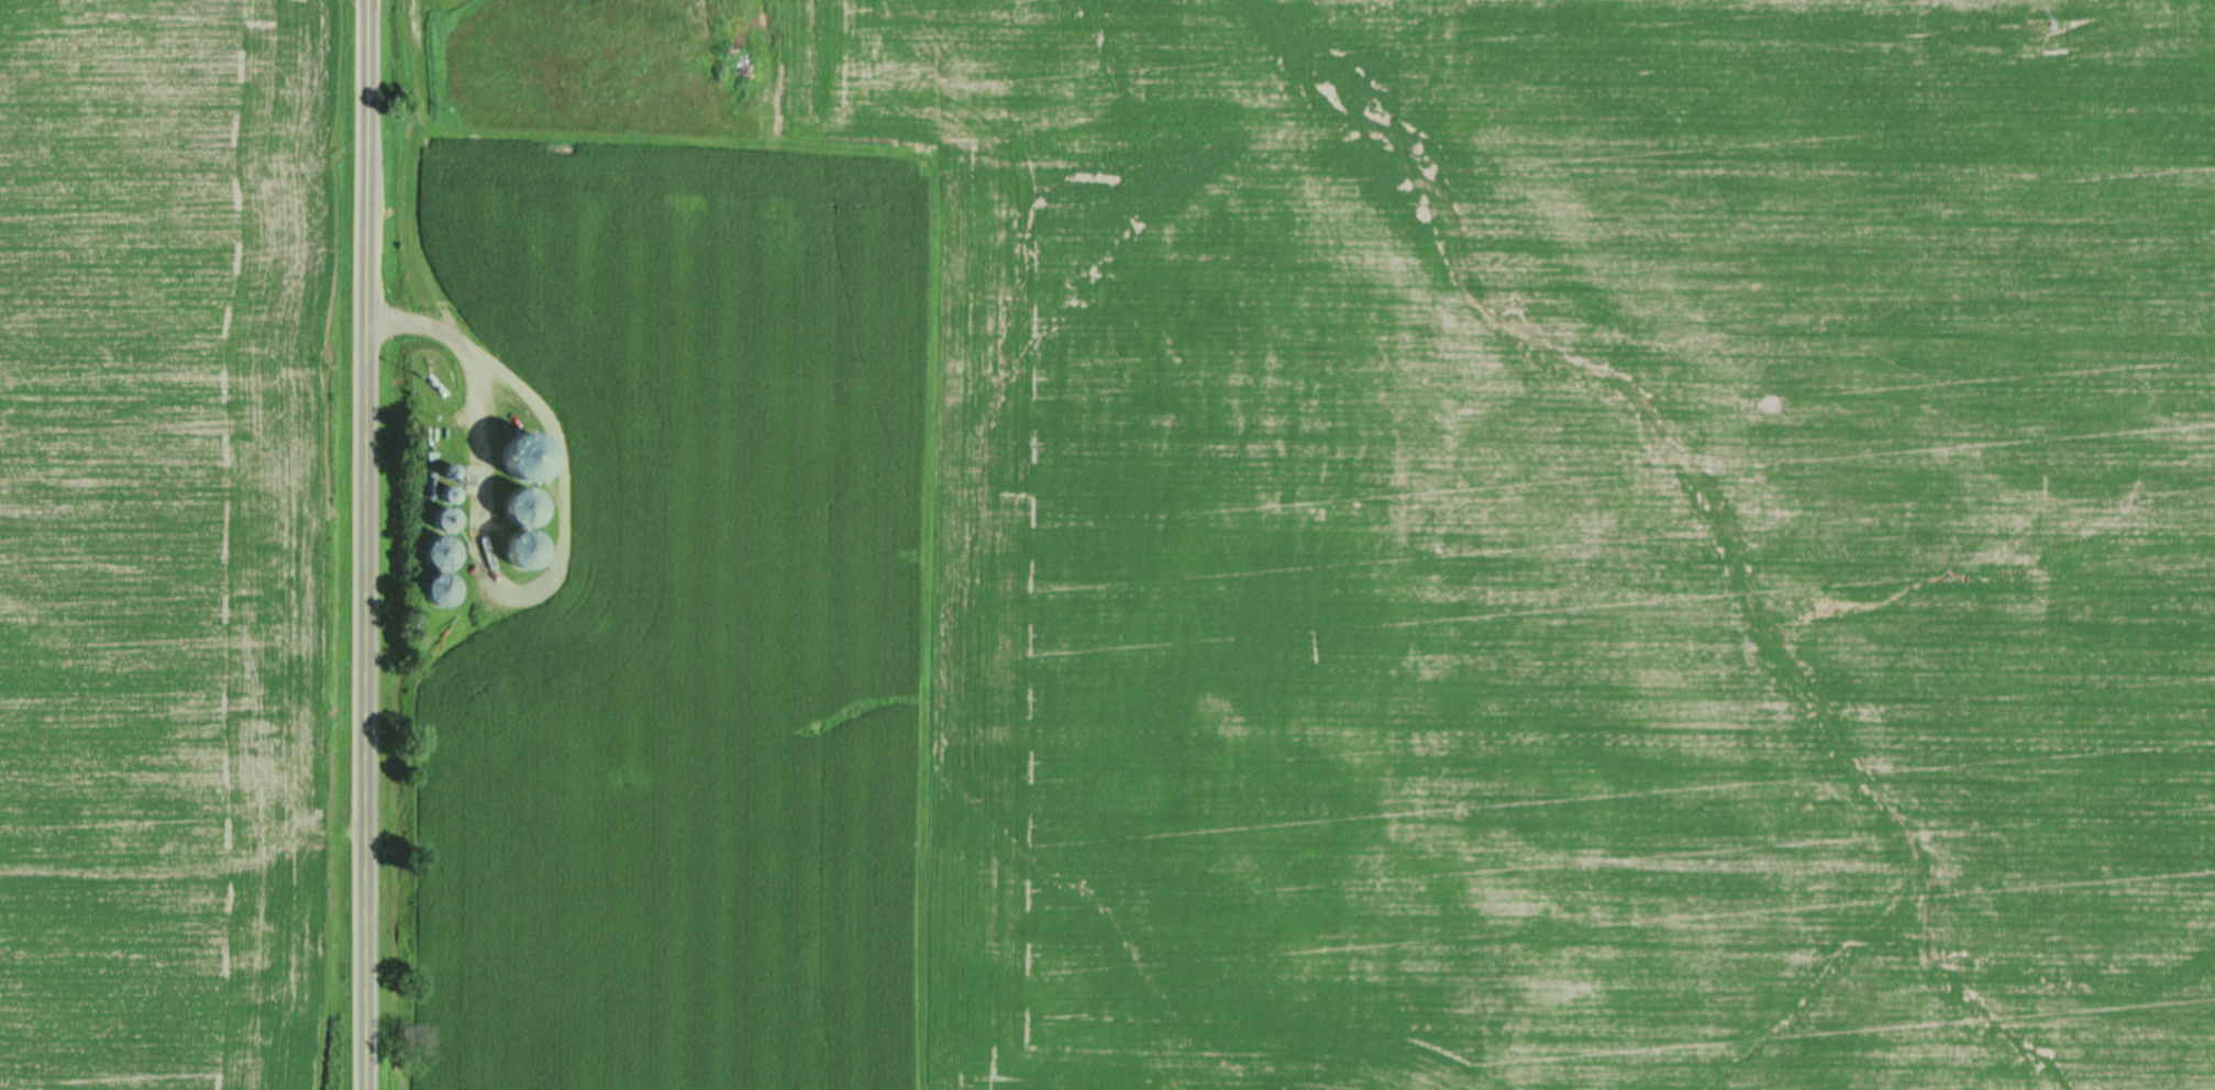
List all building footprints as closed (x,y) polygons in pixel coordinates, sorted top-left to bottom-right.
[(500,523),(528,524),(529,489),(501,488),(500,523)] [(452,527),(449,508),(433,510),(436,530),(452,527)] [(518,568),(537,560),(523,527),(504,535),(518,568)] [(443,565),(451,563),(446,536),(420,540),(425,572),(421,572),(426,604),(449,601),(443,565)]
